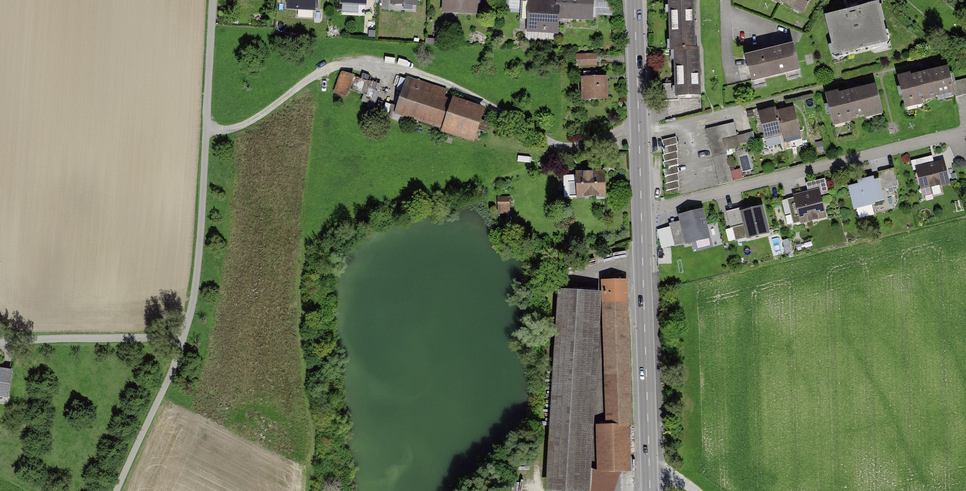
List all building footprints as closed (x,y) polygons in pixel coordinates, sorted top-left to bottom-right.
[(285,14),(321,15),(321,0),(286,0),(285,14)] [(389,7),(414,8),(415,0),(390,0),(389,7)] [(443,14),(480,14),(480,0),(443,0),(443,14)] [(558,24),(596,23),(596,0),(528,0),(528,32),(558,32),(558,24)] [(803,14),(809,0),(771,0),(803,14)] [(693,7),(665,7),(665,54),(672,54),(694,54),(693,7)] [(872,9),(824,20),(832,57),(881,46),(872,9)] [(956,40),(965,48),(965,27),(956,40)] [(789,49),(741,60),(746,85),(795,73),(789,49)] [(602,53),(574,53),(574,67),(603,66),(602,53)] [(694,54),(672,54),(673,101),(697,101),(696,54),(694,54)] [(902,111),(952,99),(945,71),(912,79),(911,77),(894,81),(902,111)] [(349,98),(356,76),(341,72),(334,94),(349,98)] [(377,108),(382,84),(356,78),(353,91),(365,94),(362,105),(377,108)] [(391,117),(470,147),(484,111),(405,81),(391,117)] [(602,81),(579,83),(581,106),(604,104),(602,81)] [(831,128),(884,115),(877,87),(837,97),(837,95),(823,99),(831,128)] [(802,137),(795,109),(776,114),(782,138),(783,142),(802,137)] [(776,114),(775,110),(755,115),(763,143),(782,138),(776,114)] [(736,138),(732,122),(706,128),(719,186),(732,183),(723,141),(736,138)] [(669,194),(681,194),(678,139),(666,139),(669,194)] [(945,161),(917,167),(923,194),(951,187),(945,161)] [(893,173),(847,185),(854,211),(885,203),(882,191),(897,187),(893,173)] [(827,176),(806,182),(808,191),(815,189),(818,198),(832,193),(827,176)] [(569,208),(604,203),(601,180),(566,184),(569,208)] [(808,191),(791,197),(799,223),(823,215),(818,198),(815,189),(808,191)] [(511,197),(499,197),(500,214),(511,214),(511,197)] [(758,204),(738,208),(744,238),(765,233),(758,204)] [(703,208),(677,215),(685,245),(711,238),(703,208)] [(629,473),(626,284),(600,284),(599,303),(589,473),(629,473)] [(589,473),(599,303),(554,300),(538,490),(588,490),(589,473)] [(0,369),(0,401),(7,401),(11,370),(0,369)]
